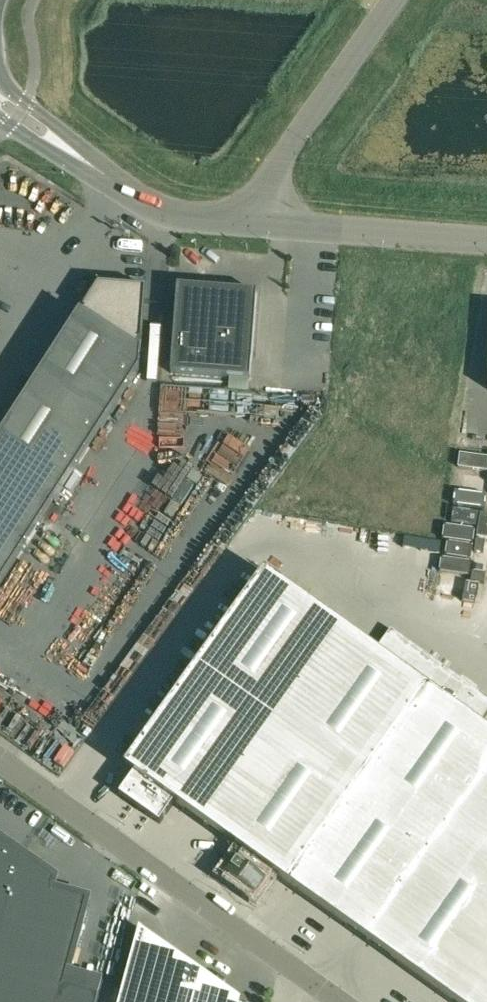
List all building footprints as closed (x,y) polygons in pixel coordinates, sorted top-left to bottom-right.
[(142,286),(96,281),(75,314),(79,316),(0,439),(0,588),(140,370),(142,353),(137,349),(141,343),(146,290),(142,290),(142,286)] [(250,379),(257,292),(178,286),(171,374),(250,379)] [(196,463),(191,470),(207,482),(212,476),(196,463)] [(119,795),(160,824),(175,804),(453,1001),(486,1001),(486,729),(481,725),(486,717),(486,699),(392,632),(378,651),(265,571),(124,768),(134,775),(119,795)] [(88,900),(52,889),(55,878),(0,840),(0,1001),(98,1001),(100,996),(64,987),(88,900)] [(255,897),(267,881),(236,859),(225,875),(255,897)] [(243,1001),(140,928),(120,1001),(243,1001)]
